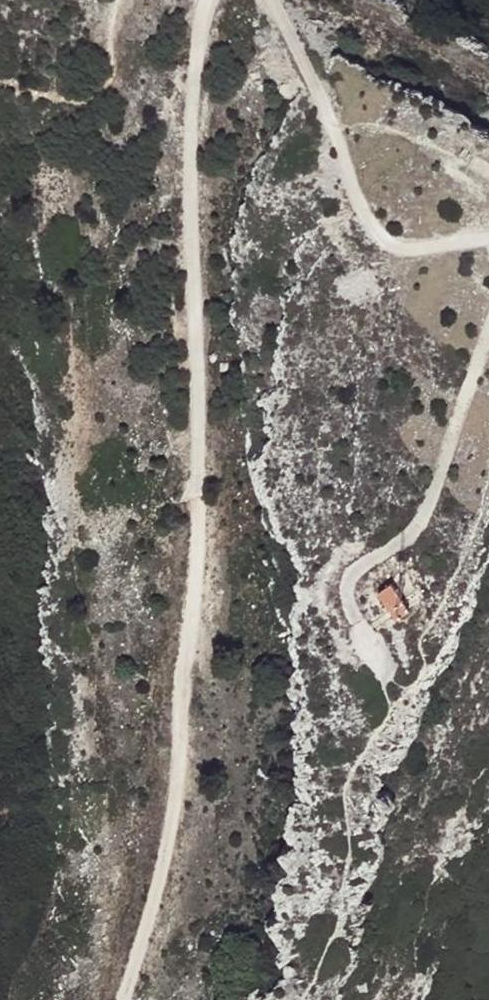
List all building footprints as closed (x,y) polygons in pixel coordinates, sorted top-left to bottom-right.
[(392,585),(376,596),(395,623),(411,612),(392,585)]
